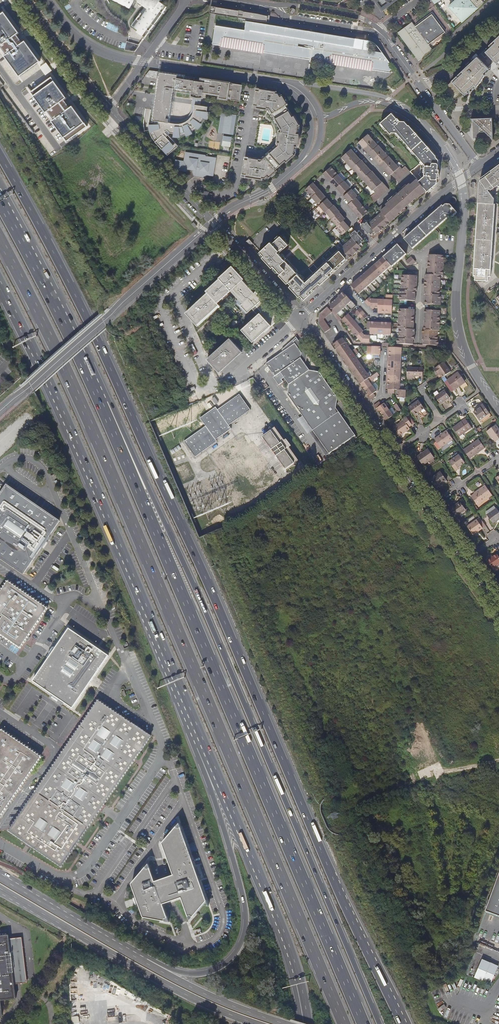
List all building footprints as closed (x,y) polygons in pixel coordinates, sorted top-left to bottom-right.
[(138,1),(146,6),(135,22),(136,22),(134,25),(140,29),(141,27),(142,28),(139,32),(146,37),(168,6),(160,0),(139,0),(138,1)] [(386,10),(384,7),(394,0),(378,0),(375,2),(383,12),(386,10)] [(449,7),(462,21),(484,2),(482,0),(457,0),(449,7)] [(215,14),(238,18),(243,19),(247,19),(267,22),(268,20),(268,19),(268,16),(256,13),(216,7),(215,14)] [(40,61),(26,39),(22,41),(17,33),(19,32),(6,11),(0,15),(0,46),(1,45),(7,54),(6,55),(19,75),(40,61)] [(431,15),(415,27),(420,33),(423,37),(426,41),(429,44),(445,32),(442,28),(439,24),(431,15)] [(355,48),(356,39),(314,32),(247,21),(245,30),(245,33),(225,30),(226,27),(216,25),(213,42),(310,58),(397,72),(382,52),(369,51),(355,48)] [(419,60),(433,50),(429,44),(426,41),(423,37),(420,33),(415,27),(412,22),(410,24),(398,33),(419,60)] [(498,65),(498,37),(485,50),(488,54),(485,58),(481,53),(447,86),(443,86),(443,93),(444,93),(451,100),(449,102),(453,102),(452,101),(462,91),(466,95),(468,94),(472,91),(476,88),(479,84),(482,81),(486,75),(489,72),(491,70),(489,68),(495,61),(498,65)] [(371,41),(370,41),(356,39),(355,48),(369,51),(371,41)] [(128,50),(135,51),(140,44),(127,41),(125,49),(128,50)] [(498,65),(495,61),(489,68),(491,70),(493,72),(498,66),(498,65)] [(240,101),(243,84),(234,83),(234,84),(230,83),(230,82),(202,78),(202,81),(195,80),(195,77),(160,72),(157,93),(173,96),(174,91),(193,94),(192,95),(195,96),(196,97),(200,97),(203,97),(204,92),(220,94),(220,98),(240,101)] [(53,77),(33,90),(69,144),(87,132),(85,128),(88,126),(74,105),(70,107),(64,98),(66,97),(53,77)] [(266,89),(257,88),(254,107),(263,108),(266,89)] [(259,159),(252,158),(249,177),(257,178),(263,178),(263,176),(265,178),(268,176),(270,178),(277,171),(276,170),(286,161),(288,162),(296,155),(294,153),(296,146),(298,146),(300,134),(298,133),(299,126),(300,125),(295,115),(293,116),(286,105),(288,104),(283,95),(281,96),(279,93),(276,93),(277,91),(266,89),(263,108),(267,109),(267,107),(270,108),(282,129),(280,131),(282,132),(278,142),(280,142),(280,145),(266,157),(261,161),(259,161),(259,159)] [(156,99),(152,120),(160,121),(160,124),(157,124),(149,125),(151,133),(151,134),(152,136),(153,137),(154,139),(155,140),(156,142),(168,155),(178,145),(169,135),(173,131),(174,133),(174,135),(181,135),(181,133),(186,133),(187,134),(193,132),(192,130),(196,127),(197,128),(202,123),(200,122),(203,117),(208,119),(210,112),(207,111),(208,107),(198,105),(197,107),(195,106),(194,110),(194,111),(194,112),(194,113),(193,114),(193,115),(192,116),(192,117),(191,118),(190,119),(189,119),(188,120),(187,121),(186,121),(186,122),(184,122),(183,123),(182,123),(181,123),(180,123),(178,123),(175,123),(172,123),(169,122),(172,101),(156,99)] [(222,112),(219,132),(234,134),(238,114),(222,112)] [(397,119),(392,113),(381,123),(391,134),(393,132),(397,133),(416,155),(425,165),(424,176),(418,182),(427,191),(428,192),(438,184),(438,174),(440,174),(440,170),(438,170),(439,160),(436,157),(436,156),(409,125),(408,125),(405,121),(400,121),(398,118),(397,119)] [(494,138),(494,127),(493,119),(472,119),(479,126),(480,132),(486,132),(494,140),(494,138)] [(44,134),(38,138),(41,143),(47,139),(44,134)] [(410,172),(405,167),(403,169),(400,166),(399,167),(389,156),(379,145),(378,145),(368,134),(359,143),(368,154),(369,153),(379,165),(380,164),(390,176),(392,174),(398,182),(410,172)] [(231,146),(232,136),(223,136),(223,146),(231,146)] [(53,157),(59,152),(52,142),(45,147),(53,157)] [(351,149),(342,157),(352,169),(362,180),(363,179),(373,191),(373,190),(376,193),(370,198),(375,203),(389,190),(372,171),(362,160),(361,160),(351,149)] [(186,171),(188,171),(193,172),(193,173),(193,174),(194,175),(195,176),(196,176),(201,177),(205,178),(206,177),(207,177),(207,176),(208,175),(214,176),(217,157),(206,156),(206,155),(186,152),(184,161),(176,159),(176,160),(175,162),(176,164),(176,165),(178,168),(183,171),(186,171)] [(252,158),(246,157),(243,176),(249,177),(252,158)] [(332,166),(323,174),(329,180),(338,174),(332,166)] [(496,168),(480,180),(478,203),(494,204),(494,198),(488,190),(490,188),(491,189),(497,185),(498,183),(498,166),(496,168)] [(344,180),(338,174),(329,180),(336,187),(344,180)] [(427,191),(418,182),(414,177),(399,190),(400,191),(398,193),(397,192),(379,208),(382,212),(391,222),(406,209),(405,208),(411,203),(412,204),(427,191)] [(336,188),(343,195),(345,193),(351,188),(344,180),(336,187),(336,188)] [(316,192),(320,189),(314,182),(305,189),(311,196),(316,192)] [(318,204),(326,197),(320,189),(316,192),(311,196),(318,204)] [(344,196),(349,202),(358,195),(352,189),(347,194),(344,196)] [(199,190),(198,193),(209,205),(210,204),(213,201),(212,199),(213,194),(209,193),(209,192),(199,190)] [(348,204),(354,211),(362,204),(357,197),(358,196),(358,195),(349,202),(348,204)] [(320,206),(325,212),(326,211),(333,205),(328,199),(320,206)] [(495,204),(494,204),(478,203),(473,275),(475,275),(475,280),(478,280),(478,281),(485,281),(485,280),(489,281),(489,276),(490,276),(495,204)] [(360,219),(363,216),(367,213),(369,211),(362,204),(354,211),(360,219)] [(331,219),(339,212),(340,212),(334,205),(333,205),(326,211),(325,212),(331,219)] [(442,206),(404,239),(412,248),(449,217),(450,218),(456,213),(450,205),(445,205),(443,207),(442,206)] [(331,219),(337,226),(344,220),(345,219),(339,212),(331,219)] [(387,226),(391,222),(382,212),(378,216),(387,226)] [(382,230),(387,226),(378,216),(373,220),(382,230)] [(342,235),(342,234),(347,231),(350,228),(344,220),(337,226),(335,227),(342,235)] [(378,234),(382,230),(373,220),(369,223),(378,234)] [(375,236),(378,234),(369,223),(368,222),(365,224),(364,223),(362,225),(372,238),(374,235),(375,236)] [(353,234),(351,236),(353,238),(362,248),(364,246),(364,245),(366,243),(356,230),(352,233),(353,234)] [(267,248),(266,247),(260,251),(264,256),(263,257),(272,268),(275,270),(287,284),(290,287),(299,297),(301,295),(305,299),(321,284),(327,279),(329,277),(330,276),(333,274),(348,260),(340,251),(325,265),(322,267),(321,268),(319,270),(313,276),(306,282),(305,283),(304,282),(305,281),(301,277),(298,274),(285,260),(283,258),(279,253),(278,252),(283,247),(284,248),(289,244),(281,236),(272,244),(267,248)] [(362,248),(353,238),(349,241),(357,252),(362,248)] [(357,252),(349,241),(344,245),(353,256),(357,252)] [(353,256),(344,245),(339,250),(340,251),(348,260),(353,256)] [(391,266),(392,267),(406,254),(398,245),(383,257),(391,266)] [(362,291),(391,266),(383,257),(354,283),(362,291)] [(411,257),(406,261),(411,265),(412,264),(413,265),(416,262),(411,257)] [(232,291),(244,280),(246,278),(234,265),(220,277),(221,278),(208,290),(209,292),(187,312),(199,325),(221,304),(220,303),(232,291)] [(256,293),(256,292),(244,280),(232,291),(240,299),(236,302),(247,314),(250,311),(244,304),(256,293)] [(362,291),(354,283),(351,286),(358,294),(362,291)] [(263,299),(264,298),(257,291),(256,292),(256,293),(262,300),(263,299)] [(253,308),(262,300),(256,293),(244,304),(250,311),(253,308)] [(351,311),(352,310),(355,307),(343,293),(329,305),(337,314),(346,306),(351,311)] [(377,308),(378,299),(370,299),(369,297),(363,302),(366,306),(370,306),(370,308),(377,308)] [(263,299),(262,300),(253,308),(259,314),(261,312),(273,325),(281,318),(263,299)] [(222,305),(221,304),(199,325),(200,326),(222,305)] [(331,312),(326,307),(318,314),(317,323),(324,332),(329,328),(323,319),(331,312)] [(254,341),(265,331),(273,325),(261,312),(259,314),(243,329),(254,341)] [(347,314),(341,320),(346,325),(352,320),(347,314)] [(346,325),(351,331),(357,325),(352,320),(346,325)] [(351,331),(356,337),(361,332),(362,331),(357,325),(351,331)] [(356,337),(361,342),(369,343),(369,335),(363,335),(361,332),(356,337)] [(215,367),(238,346),(231,338),(208,359),(215,367)] [(342,338),(332,345),(359,384),(366,379),(369,377),(342,338)] [(288,395),(304,417),(314,431),(329,453),(355,435),(340,412),(337,408),(340,398),(321,372),(311,370),(309,370),(302,360),(302,358),(304,352),(297,343),(286,351),(282,354),(267,364),(276,377),(282,373),(290,385),(288,395)] [(220,372),(221,372),(243,351),(238,346),(215,367),(220,372)] [(379,354),(380,347),(371,346),(371,348),(368,348),(368,356),(371,356),(371,358),(373,358),(379,358),(379,354)] [(311,370),(302,358),(302,360),(309,370),(311,370)] [(441,378),(451,372),(444,362),(434,369),(438,376),(439,375),(441,378)] [(406,367),(406,369),(406,376),(422,376),(422,368),(406,367)] [(459,385),(464,382),(458,373),(447,381),(454,390),(460,386),(459,385)] [(366,379),(359,384),(364,390),(371,385),(369,383),(366,379)] [(447,381),(444,383),(451,392),(454,390),(447,381)] [(371,385),(364,390),(368,396),(367,397),(369,400),(374,396),(372,393),(375,391),(371,385)] [(405,398),(405,390),(399,390),(397,390),(396,398),(400,398),(405,398)] [(445,390),(435,397),(441,405),(450,398),(445,390)] [(184,441),(195,457),(217,442),(215,440),(231,429),(229,425),(250,410),(239,394),(217,410),(215,407),(200,418),(205,426),(184,441)] [(419,400),(409,407),(414,415),(424,408),(419,400)] [(378,402),(373,406),(375,409),(377,409),(381,414),(387,409),(383,403),(381,405),(378,402)] [(482,404),(479,406),(480,407),(477,409),(473,412),(479,420),(489,413),(482,404)] [(387,409),(381,414),(385,421),(392,416),(387,409)] [(309,434),(311,433),(314,431),(304,417),(299,420),(309,434)] [(404,420),(394,427),(400,436),(410,429),(409,427),(412,424),(406,417),(403,419),(404,420)] [(465,419),(452,428),(459,436),(471,427),(465,419)] [(489,436),(491,436),(492,437),(495,441),(498,438),(498,430),(495,425),(486,431),(489,436)] [(262,437),(285,469),(294,463),(293,462),(297,459),(289,447),(291,446),(286,439),(284,440),(277,429),(272,432),(271,431),(262,437)] [(452,439),(446,430),(434,439),(440,448),(452,439)] [(326,455),(329,453),(314,431),(311,433),(326,455)] [(463,449),(469,458),(484,447),(478,439),(463,449)] [(428,449),(417,457),(423,465),(434,457),(428,449)] [(455,470),(458,468),(458,467),(460,465),(465,462),(459,454),(449,461),(455,470)] [(439,484),(442,483),(446,479),(440,471),(430,479),(436,488),(440,485),(439,484)] [(492,496),(485,485),(474,493),(474,494),(471,496),(478,506),(481,504),(492,496)] [(0,495),(0,557),(23,573),(58,521),(6,486),(0,495)] [(460,501),(450,508),(456,516),(465,509),(460,501)] [(498,519),(498,512),(496,508),(487,515),(492,523),(496,521),(496,520),(498,519)] [(477,519),(483,528),(486,526),(480,517),(477,519)] [(467,526),(473,534),(478,530),(479,530),(483,528),(477,519),(467,526)] [(487,560),(493,568),(498,564),(498,557),(497,553),(492,556),(487,560)] [(0,620),(0,634),(20,647),(47,608),(8,581),(0,592),(0,615),(2,617),(0,620)] [(47,585),(44,590),(49,593),(53,594),(54,590),(52,589),(47,585)] [(109,656),(69,629),(33,681),(73,708),(109,656)] [(99,700),(10,830),(62,866),(151,735),(99,700)] [(42,757),(2,730),(0,734),(0,818),(42,757)] [(172,875),(155,880),(150,863),(132,883),(144,918),(170,923),(163,902),(179,897),(188,923),(206,901),(180,823),(162,846),(172,875)] [(486,911),(498,916),(498,874),(486,911)] [(2,1017),(1,1001),(16,999),(8,936),(0,937),(0,1017),(2,1017)] [(482,960),(474,979),(491,986),(498,967),(482,960)]
